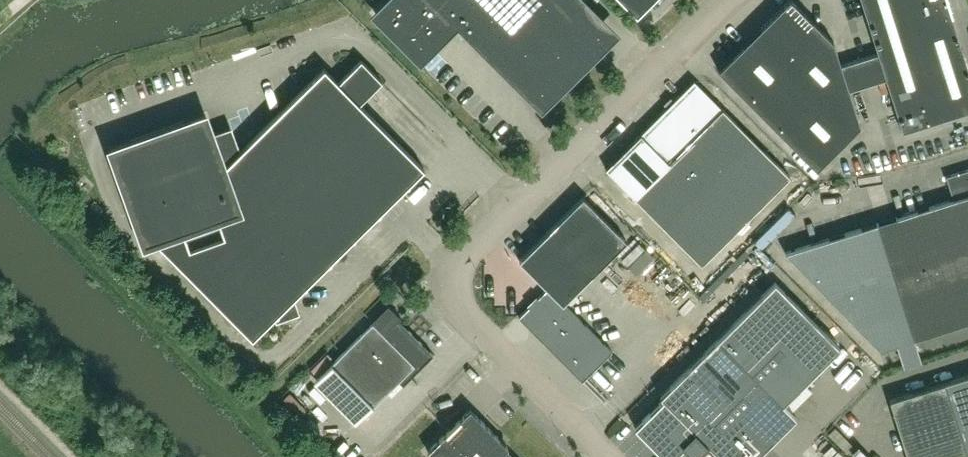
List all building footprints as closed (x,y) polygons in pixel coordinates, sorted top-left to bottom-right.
[(375,13),(392,30),(389,32),(419,63),(424,59),(414,49),(448,16),(457,26),(541,110),(595,57),(604,47),(570,12),(582,0),(387,0),(375,13)] [(636,15),(652,0),(622,0),(636,15)] [(859,59),(841,65),(834,42),(792,0),(789,0),(718,70),(817,170),(861,126),(849,90),(867,85),(859,59)] [(947,0),(861,0),(878,53),(859,59),(867,85),(878,81),(886,79),(889,91),(902,132),(967,111),(967,67),(947,0)] [(308,283),(382,210),(399,193),(424,168),(353,97),(375,76),(376,75),(361,60),(338,82),(324,68),(239,153),(230,129),(213,135),(205,115),(187,122),(186,120),(128,141),(128,142),(110,149),(144,245),(155,241),(166,251),(252,338),(276,315),(277,318),(297,311),(294,305),(292,299),(308,283)] [(886,79),(878,81),(882,93),(889,91),(886,79)] [(790,177),(722,108),(694,80),(605,168),(634,197),(701,265),(790,177)] [(794,254),(822,306),(837,303),(854,334),(869,331),(869,332),(880,353),(893,350),(891,342),(906,339),(907,344),(914,340),(911,333),(946,326),(943,327),(946,333),(967,328),(967,173),(945,178),(952,209),(857,229),(849,216),(806,225),(811,250),(794,254)] [(421,183),(405,205),(415,212),(431,190),(421,183)] [(547,288),(519,317),(582,380),(612,351),(564,303),(626,240),(583,197),(519,260),(547,288)] [(643,278),(658,265),(648,254),(633,267),(643,278)] [(840,347),(775,282),(660,396),(663,399),(635,427),(664,456),(673,456),(685,445),(696,456),(708,444),(721,456),(755,456),(796,416),(783,403),(840,347)] [(402,384),(433,354),(398,320),(401,317),(388,305),(371,322),(372,323),(330,364),(316,379),(358,421),(399,380),(402,384)] [(944,382),(889,400),(907,456),(953,456),(966,453),(967,456),(967,375),(944,382)] [(297,383),(286,395),(299,407),(310,395),(297,383)] [(506,448),(508,447),(470,409),(427,451),(433,456),(515,456),(506,448)]
